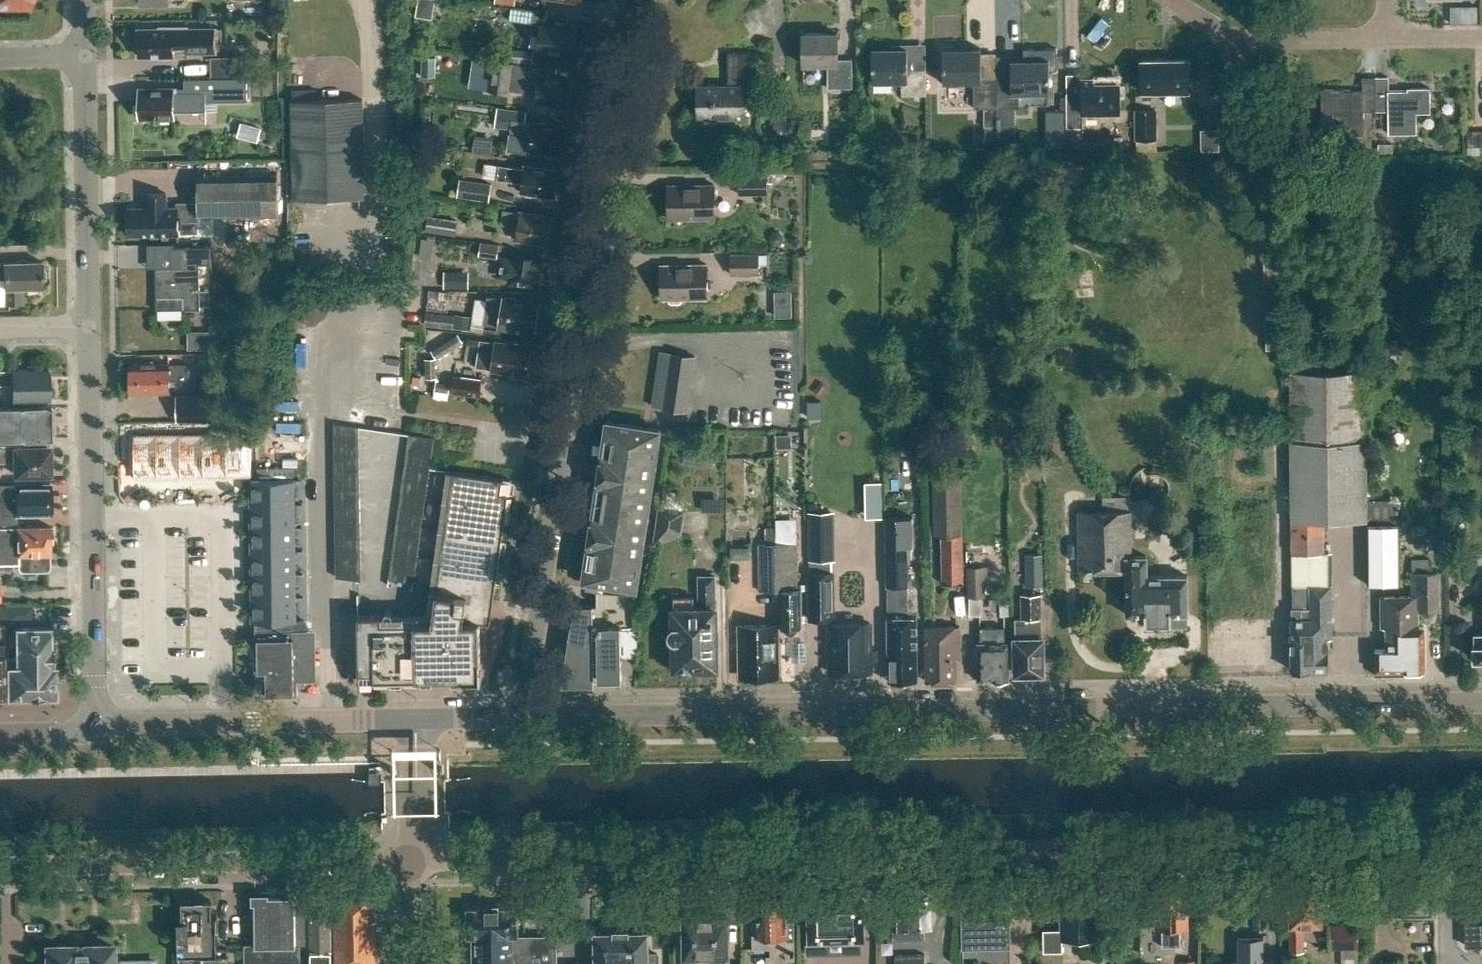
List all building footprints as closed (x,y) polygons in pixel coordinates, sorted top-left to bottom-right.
[(432,20),(435,0),(418,0),(415,17),(432,20)] [(538,35),(536,51),(575,57),(579,27),(542,22),(543,11),(510,7),(509,21),(532,24),(530,34),(538,35)] [(159,31),(139,31),(139,43),(136,43),(137,53),(139,53),(139,57),(160,57),(160,59),(169,59),(169,57),(174,57),(174,48),(186,48),(186,53),(215,53),(215,30),(188,30),(188,28),(159,28),(159,31)] [(839,34),(804,34),(805,65),(829,64),(829,89),(853,89),(853,58),(839,58),(839,34)] [(509,49),(508,62),(531,64),(532,51),(509,49)] [(981,50),(943,51),(943,72),(942,85),(972,85),(973,110),(996,109),(995,80),(981,80),(981,50)] [(995,80),(996,109),(1018,109),(1017,96),(1049,96),(1048,72),(1058,72),(1058,50),(1024,50),(1024,61),(1012,61),(1012,79),(995,80)] [(908,51),(871,52),(872,82),(902,82),(902,96),(925,96),(925,71),(908,71),(908,51)] [(746,98),(760,98),(760,54),(727,54),(728,87),(697,87),(697,120),(746,119),(746,98)] [(238,56),(210,57),(211,79),(239,79),(238,56)] [(491,60),(486,89),(508,93),(513,64),(491,60)] [(1189,61),(1142,61),(1143,98),(1152,98),(1152,93),(1189,92),(1189,61)] [(513,72),(511,88),(536,92),(534,102),(567,106),(571,81),(552,78),(552,75),(538,73),(538,76),(513,72)] [(1365,135),(1364,112),(1376,112),(1376,78),(1364,78),(1364,92),(1345,92),(1345,89),(1323,89),(1323,114),(1336,114),(1337,135),(1365,135)] [(1430,89),(1409,89),(1409,91),(1390,91),(1390,78),(1376,78),(1376,112),(1389,111),(1390,135),(1417,134),(1417,113),(1430,113),(1430,89)] [(206,101),(247,100),(246,79),(239,79),(211,79),(184,79),(184,87),(174,87),(174,90),(140,90),(140,104),(137,104),(137,114),(140,114),(140,118),(160,117),(160,120),(173,120),(173,112),(206,112),(206,101)] [(1081,96),(1067,96),(1067,130),(1084,130),(1084,127),(1100,127),(1100,117),(1120,117),(1120,86),(1093,86),(1093,80),(1081,81),(1081,96)] [(294,200),(364,199),(362,100),(292,101),(294,200)] [(527,112),(497,107),(494,127),(509,129),(509,134),(529,137),(527,149),(563,155),(565,138),(562,137),(563,128),(544,125),(545,122),(531,120),(531,123),(525,122),(527,112)] [(774,139),(787,139),(787,108),(774,108),(774,139)] [(1159,139),(1158,108),(1134,109),(1135,139),(1159,139)] [(239,136),(255,140),(258,128),(242,124),(239,136)] [(471,150),(486,152),(488,141),(473,139),(471,150)] [(521,183),(520,193),(554,198),(558,171),(524,166),(524,169),(500,166),(498,180),(521,183)] [(200,218),(279,216),(278,176),(198,177),(198,203),(176,204),(176,209),(167,209),(167,194),(149,194),(149,209),(129,209),(129,236),(176,235),(176,223),(200,222),(200,218)] [(741,195),(767,195),(767,176),(741,176),(741,195)] [(456,196),(489,201),(491,183),(459,179),(456,196)] [(714,184),(668,185),(669,219),(715,218),(714,184)] [(314,225),(314,221),(327,221),(328,207),(295,206),(295,224),(314,225)] [(517,227),(515,240),(547,245),(548,240),(551,240),(552,230),(549,230),(551,217),(503,210),(501,225),(517,227)] [(455,236),(457,220),(428,215),(425,231),(455,236)] [(481,242),(479,257),(498,259),(500,244),(481,242)] [(181,268),(155,268),(156,310),(200,310),(199,264),(210,264),(210,247),(181,248),(181,268)] [(760,254),(732,254),(732,274),(760,274),(760,254)] [(498,276),(510,278),(509,282),(543,288),(547,265),(536,263),(537,259),(514,255),(513,260),(501,258),(498,276)] [(0,263),(0,304),(23,304),(23,287),(44,286),(44,278),(47,278),(47,269),(43,269),(43,262),(0,263)] [(681,299),(708,298),(707,264),(661,265),(662,299),(669,299),(669,301),(671,303),(680,303),(681,301),(681,299)] [(443,288),(467,288),(467,271),(443,271),(443,288)] [(774,316),(791,315),(790,292),(772,293),(774,316)] [(489,296),(486,314),(484,323),(499,326),(518,329),(518,327),(534,330),(534,326),(537,327),(539,317),(536,317),(538,304),(515,301),(516,298),(504,296),(503,298),(489,296)] [(453,328),(455,315),(426,312),(425,325),(453,328)] [(440,338),(428,346),(437,359),(462,342),(457,335),(444,344),(440,338)] [(529,362),(531,347),(481,340),(476,368),(527,375),(527,373),(530,374),(532,362),(529,362)] [(1323,552),(1323,521),(1367,521),(1366,439),(1365,439),(1363,349),(1290,349),(1291,441),(1291,609),(1292,671),(1311,670),(1311,669),(1328,669),(1327,639),(1332,638),(1330,552),(1323,552)] [(688,411),(695,356),(660,351),(652,406),(688,411)] [(434,359),(423,359),(424,378),(435,378),(434,359)] [(169,364),(131,365),(131,394),(169,393),(169,381),(188,381),(188,366),(169,367),(169,364)] [(13,385),(13,401),(49,401),(49,369),(0,370),(0,385),(13,385)] [(479,398),(481,380),(452,376),(450,394),(479,398)] [(177,397),(178,421),(212,421),(212,397),(177,397)] [(808,402),(808,418),(822,418),(822,401),(808,402)] [(0,407),(0,439),(51,439),(51,407),(0,407)] [(607,420),(583,580),(636,588),(660,428),(607,420)] [(360,428),(334,424),(336,578),(362,581),(360,428)] [(791,434),(776,435),(777,448),(792,448),(791,434)] [(435,438),(410,435),(389,580),(414,583),(435,438)] [(225,438),(225,482),(249,481),(248,437),(225,438)] [(178,439),(179,483),(202,482),(201,438),(178,439)] [(201,438),(202,482),(225,482),(225,438),(201,438)] [(132,440),(133,484),(156,483),(155,439),(132,440)] [(155,439),(156,483),(179,483),(178,439),(155,439)] [(52,470),(52,460),(50,460),(50,447),(29,448),(29,445),(0,445),(0,463),(15,463),(15,474),(22,474),(22,477),(32,476),(32,474),(50,474),(50,470),(52,470)] [(480,677),(479,598),(491,600),(491,602),(493,603),(510,479),(446,470),(446,472),(453,473),(432,621),(381,622),(381,614),(358,615),(359,680),(361,680),(361,679),(480,677)] [(962,470),(933,471),(934,535),(942,534),(943,584),(964,584),(962,470)] [(251,480),(251,503),(295,502),(295,479),(251,480)] [(862,481),(863,517),(881,517),(880,481),(862,481)] [(51,513),(51,509),(53,509),(53,499),(50,499),(50,485),(0,486),(0,525),(17,524),(17,514),(20,513),(20,516),(30,516),(30,513),(51,513)] [(251,503),(252,527),(296,526),(295,502),(251,503)] [(659,506),(653,546),(681,534),(685,509),(659,506)] [(1132,557),(1132,511),(1078,512),(1079,570),(1127,570),(1127,615),(1146,615),(1146,623),(1171,623),(1171,625),(1189,625),(1188,575),(1156,576),(1147,576),(1147,556),(1132,557)] [(835,512),(809,512),(809,561),(835,561),(835,512)] [(912,518),(887,519),(888,586),(887,586),(889,682),(917,682),(916,617),(909,618),(908,547),(913,547),(912,518)] [(1400,524),(1368,524),(1369,585),(1401,584),(1400,524)] [(252,527),(252,550),(296,549),(296,526),(252,527)] [(18,565),(18,567),(19,570),(21,572),(23,572),(32,572),(45,572),(48,571),(49,569),(50,567),(50,555),(50,542),(51,542),(51,527),(0,528),(0,565),(18,565)] [(798,590),(798,556),(797,544),(776,545),(760,544),(761,591),(780,591),(780,627),(782,627),(784,632),(788,635),(793,635),(797,632),(799,627),(802,627),(801,589),(798,590)] [(252,550),(253,573),(297,572),(296,549),(252,550)] [(1042,554),(1025,554),(1025,586),(1043,586),(1042,554)] [(1386,649),(1374,650),(1375,671),(1373,671),(1373,676),(1421,675),(1425,671),(1424,626),(1419,626),(1419,609),(1440,609),(1440,571),(1438,571),(1438,559),(1412,559),(1412,571),(1412,595),(1386,595),(1386,649)] [(990,565),(967,566),(967,597),(986,597),(985,572),(990,572),(990,565)] [(253,573),(253,596),(297,595),(297,572),(253,573)] [(833,572),(810,573),(810,620),(833,619),(833,572)] [(694,596),(674,596),(674,609),(673,609),(673,624),(670,627),(668,631),(668,636),(669,639),(673,642),(674,669),(677,669),(682,673),(686,674),(690,673),(695,669),(716,668),(714,576),(698,576),(699,609),(694,609),(694,596)] [(635,593),(597,590),(597,605),(574,605),(562,685),(594,685),(594,679),(621,679),(622,629),(635,629),(635,593)] [(1041,593),(1022,594),(1022,618),(1015,618),(1016,676),(1029,676),(1029,679),(1040,679),(1040,676),(1044,676),(1043,618),(1041,618),(1041,593)] [(253,596),(254,619),(298,618),(297,595),(253,596)] [(980,643),(977,643),(977,681),(1009,681),(1009,643),(1005,643),(1005,627),(991,627),(991,622),(980,623),(980,643)] [(779,624),(737,624),(738,662),(742,662),(742,678),(779,677),(779,624)] [(830,653),(830,673),(870,672),(870,669),(873,667),(873,654),(870,652),(870,624),(829,624),(830,644),(833,644),(833,653),(830,653)] [(50,627),(16,627),(16,659),(7,659),(7,697),(56,696),(55,666),(53,666),(53,647),(50,647),(50,627)] [(960,627),(926,627),(927,682),(956,681),(956,659),(960,659),(960,627)] [(292,630),(258,631),(259,670),(267,670),(267,693),(270,693),(294,693),(294,678),(315,678),(315,636),(293,637),(292,630)] [(1473,635),(1474,659),(1481,659),(1481,635),(1473,635)] [(1433,875),(1398,876),(1399,916),(1434,915),(1433,875)] [(1065,882),(1066,905),(1061,905),(1061,940),(1097,939),(1097,905),(1093,905),(1093,882),(1065,882)] [(1179,927),(1187,927),(1186,883),(1159,884),(1155,887),(1156,927),(1162,927),(1163,947),(1179,947),(1179,927)] [(1474,883),(1474,906),(1465,906),(1466,946),(1481,946),(1481,883),(1474,883)] [(1009,884),(975,884),(975,906),(962,907),(963,948),(1010,948),(1009,884)] [(910,885),(910,894),(894,894),(894,939),(923,939),(923,927),(930,927),(929,885),(910,885)] [(1322,886),(1289,886),(1290,952),(1303,952),(1303,927),(1322,927),(1322,904),(1327,904),(1329,901),(1329,897),(1329,893),(1327,890),(1322,890),(1322,886)] [(795,961),(794,921),(787,921),(786,897),(778,897),(778,894),(772,892),(765,893),(765,898),(757,898),(757,934),(753,934),(753,948),(771,948),(771,957),(767,957),(767,963),(786,963),(786,961),(795,961)] [(310,895),(312,963),(331,963),(329,900),(324,895),(310,895)] [(243,947),(243,963),(298,963),(297,948),(301,948),(301,938),(294,938),(293,898),(253,898),(253,947),(243,947)] [(863,899),(809,900),(809,929),(806,929),(807,952),(826,952),(826,941),(864,941),(863,899)] [(336,963),(377,963),(376,922),(371,922),(370,900),(338,900),(339,923),(335,923),(336,963)] [(210,901),(182,901),(182,925),(178,925),(179,949),(215,948),(214,920),(210,920),(210,901)] [(556,935),(518,936),(518,908),(467,909),(467,937),(473,937),(473,963),(557,963),(556,935)] [(685,916),(685,956),(698,956),(699,962),(710,961),(710,963),(727,963),(726,916),(685,916)] [(1357,924),(1328,925),(1328,949),(1358,949),(1357,924)] [(593,931),(594,963),(566,963),(659,963),(658,953),(649,953),(649,930),(593,931)] [(1238,937),(1238,962),(1220,962),(1220,963),(1264,963),(1264,937),(1238,937)] [(55,944),(52,947),(47,947),(47,952),(43,956),(44,963),(114,963),(114,955),(110,951),(110,946),(105,946),(102,943),(92,943),(89,947),(68,947),(65,944),(55,944)] [(896,955),(896,963),(925,963),(925,954),(896,955)]
